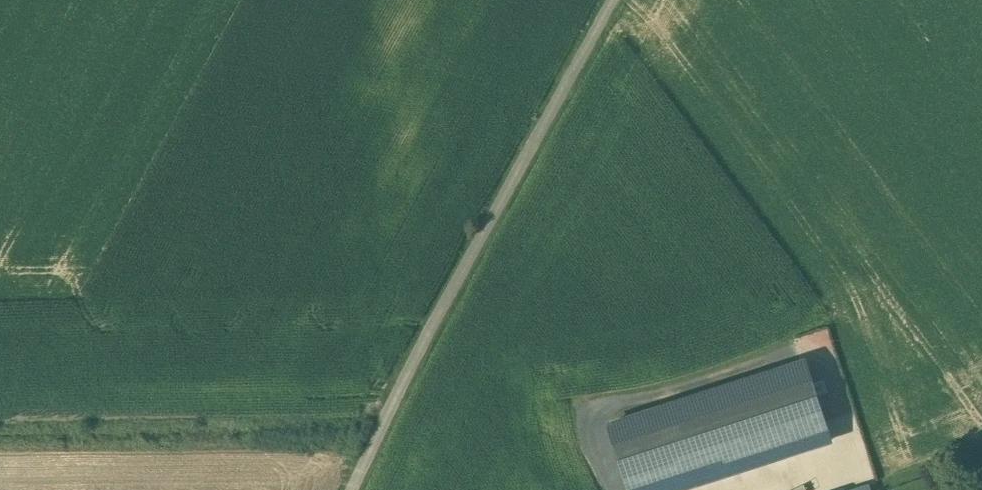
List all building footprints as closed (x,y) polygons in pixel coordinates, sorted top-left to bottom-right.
[(802,362),(611,424),(633,489),(676,489),(828,441),(802,362)]
